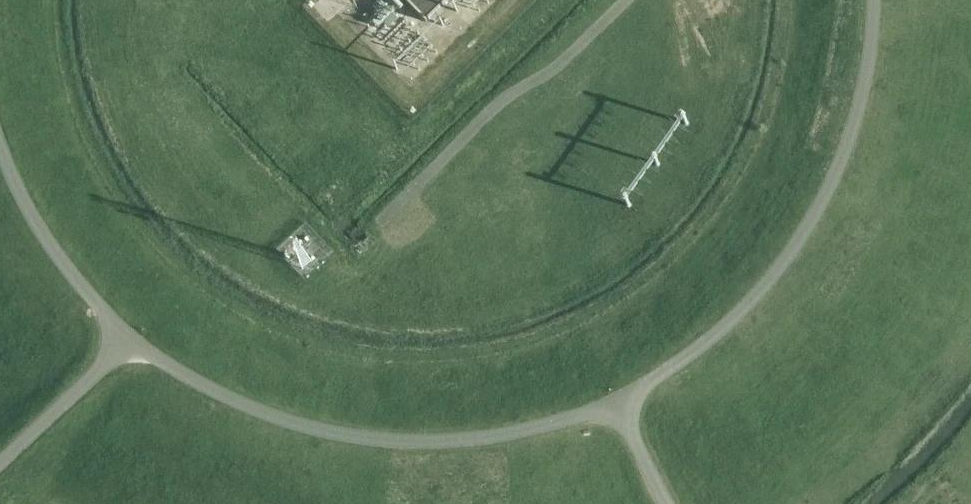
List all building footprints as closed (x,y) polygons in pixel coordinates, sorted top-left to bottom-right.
[(427,23),(449,1),(448,0),(404,0),(427,23)]
